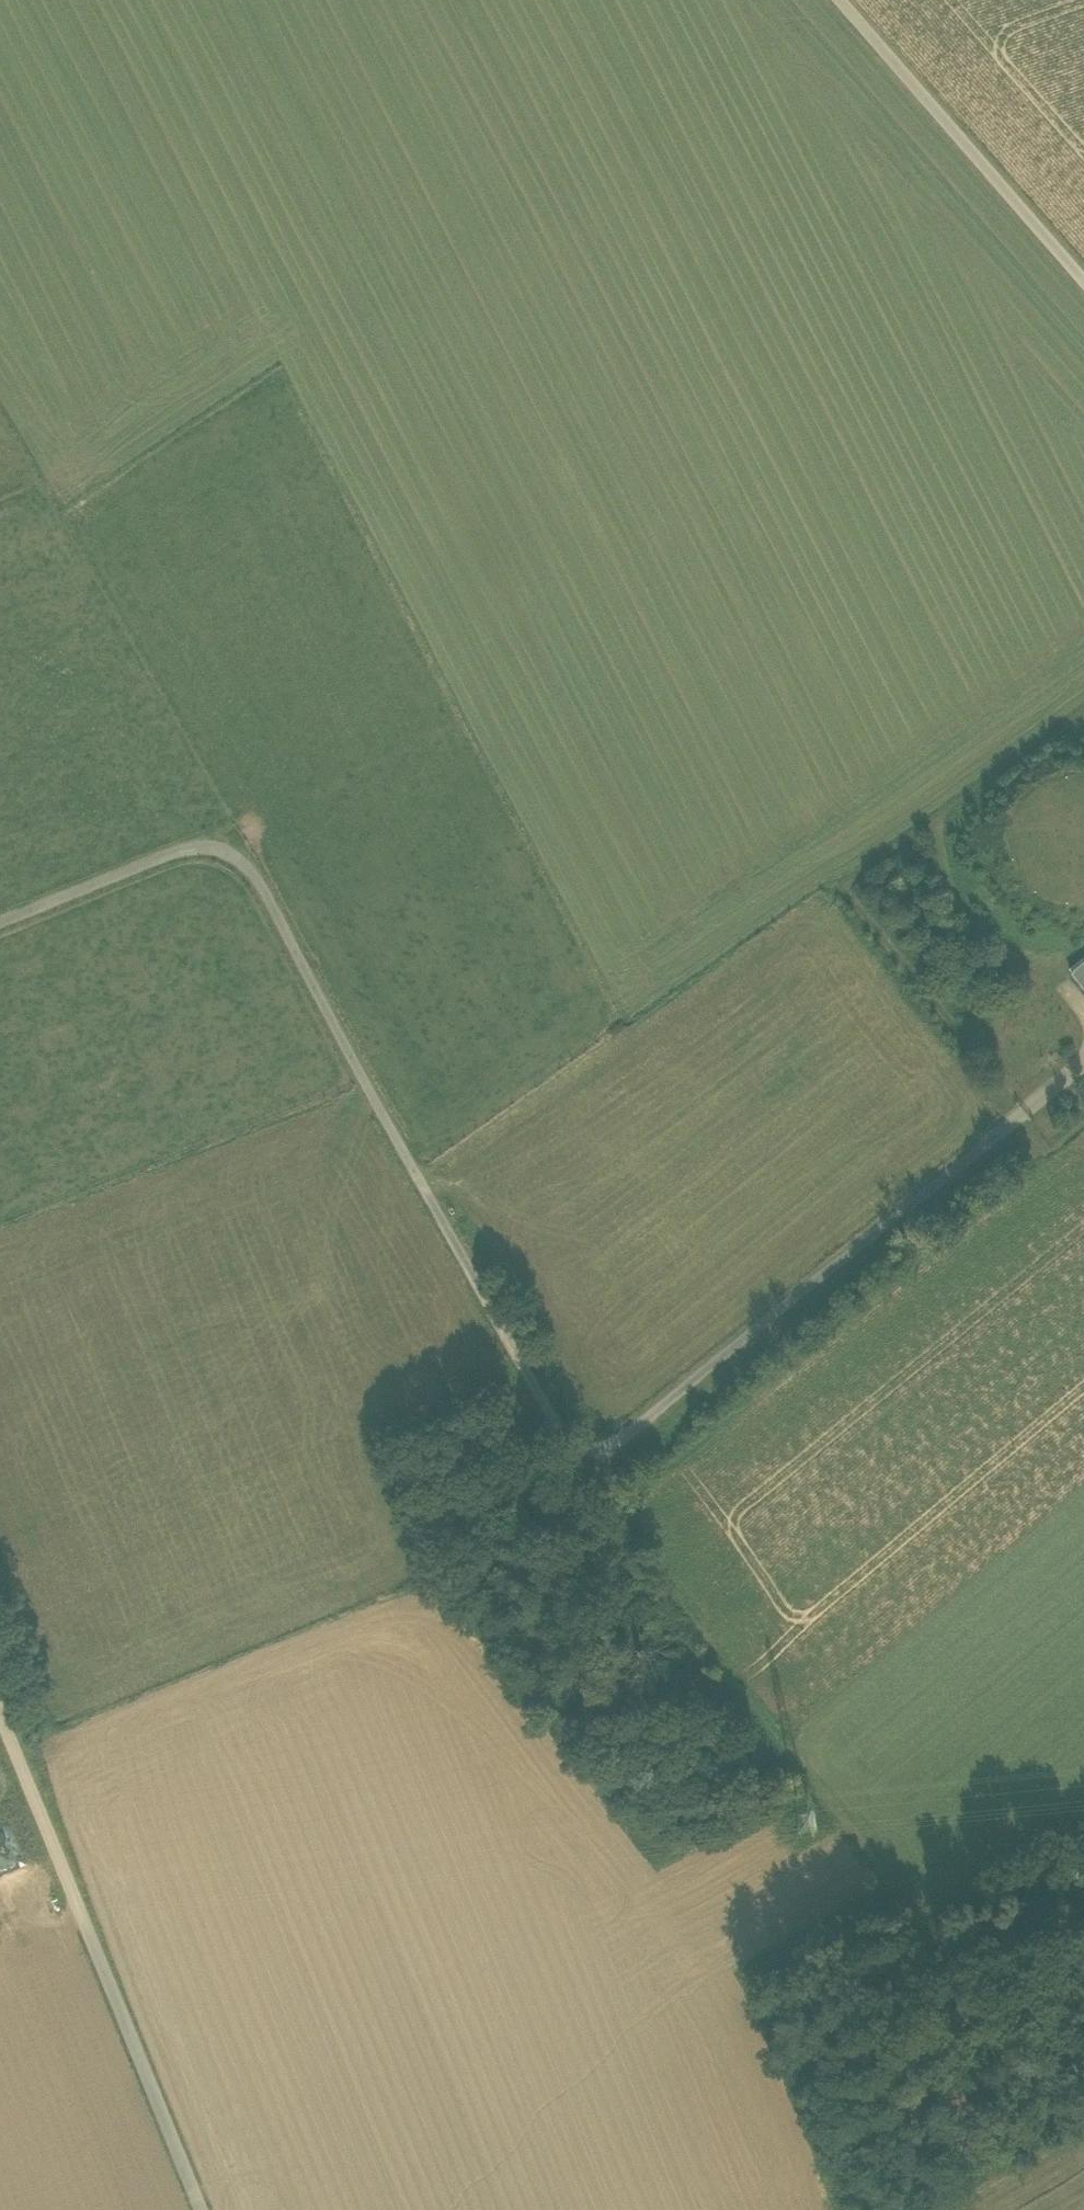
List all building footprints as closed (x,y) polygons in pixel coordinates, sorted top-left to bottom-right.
[(1071,975),(1083,991),(1083,964),(1071,975)]
